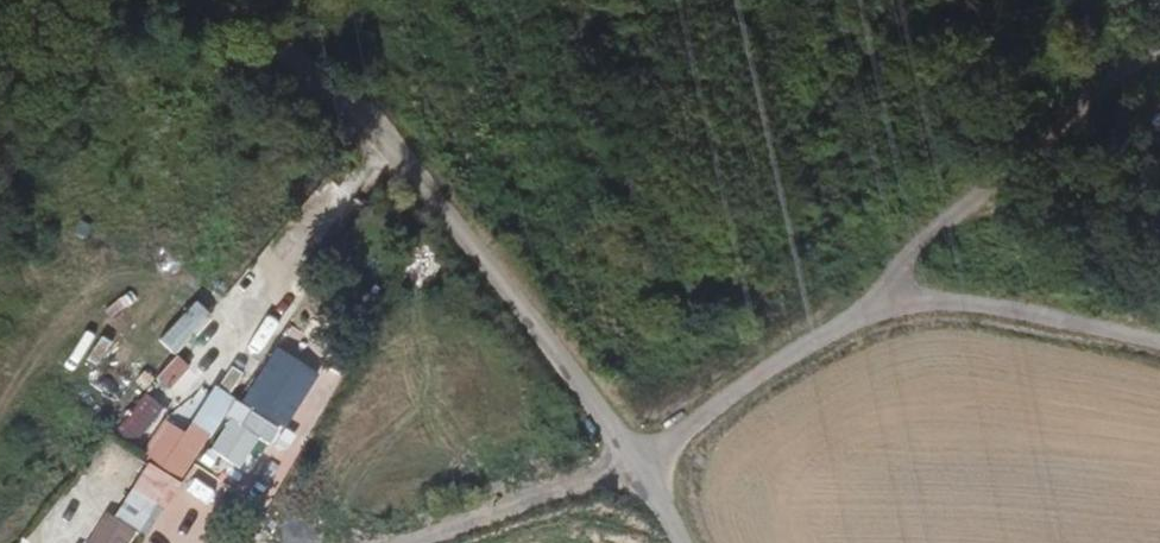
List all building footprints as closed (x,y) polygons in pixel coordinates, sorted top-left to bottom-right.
[(159,337),(188,364),(222,328),(193,302),(159,337)] [(320,412),(351,355),(332,344),(300,402),(320,412)] [(286,395),(303,360),(271,345),(254,380),(286,395)] [(172,356),(152,380),(168,393),(187,368),(172,356)] [(180,481),(232,401),(210,387),(181,432),(162,420),(140,455),(180,481)] [(238,489),(287,413),(252,390),(203,467),(238,489)] [(131,450),(162,410),(143,395),(112,435),(131,450)] [(146,537),(177,483),(135,459),(121,483),(129,488),(111,517),(146,537)] [(134,536),(102,516),(84,542),(129,542),(134,536)]
